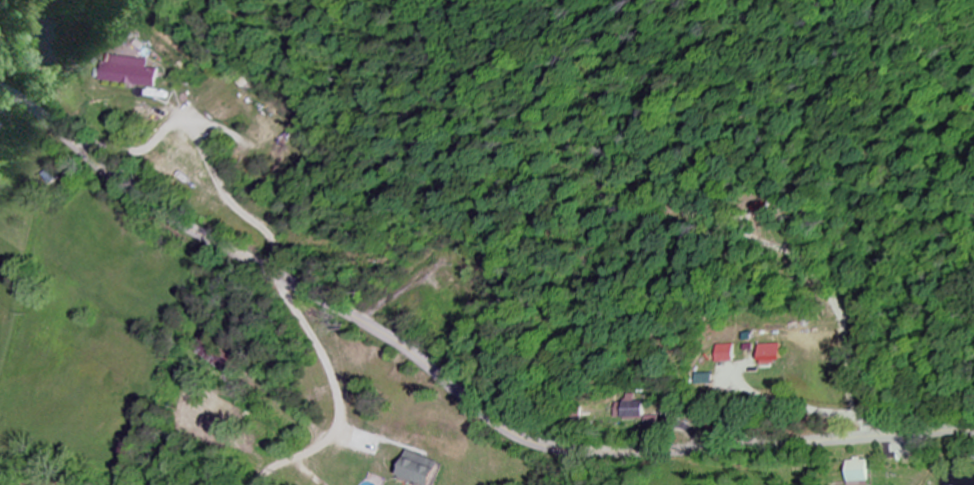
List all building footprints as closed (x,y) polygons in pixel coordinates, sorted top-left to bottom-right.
[(150,59),(117,56),(117,63),(110,62),(108,82),(158,86),(160,69),(149,68),(150,59)] [(717,363),(734,361),(732,344),(715,346),(717,363)] [(784,363),(783,344),(762,345),(763,364),(784,363)] [(695,374),(696,385),(715,384),(714,373),(695,374)] [(634,394),(624,395),(625,408),(618,409),(618,412),(624,412),(625,419),(646,418),(645,401),(634,401),(634,394)] [(646,428),(660,427),(660,416),(646,416),(646,428)] [(426,484),(434,484),(442,463),(410,452),(402,476),(426,484)] [(871,481),(871,459),(847,460),(847,482),(871,481)]
